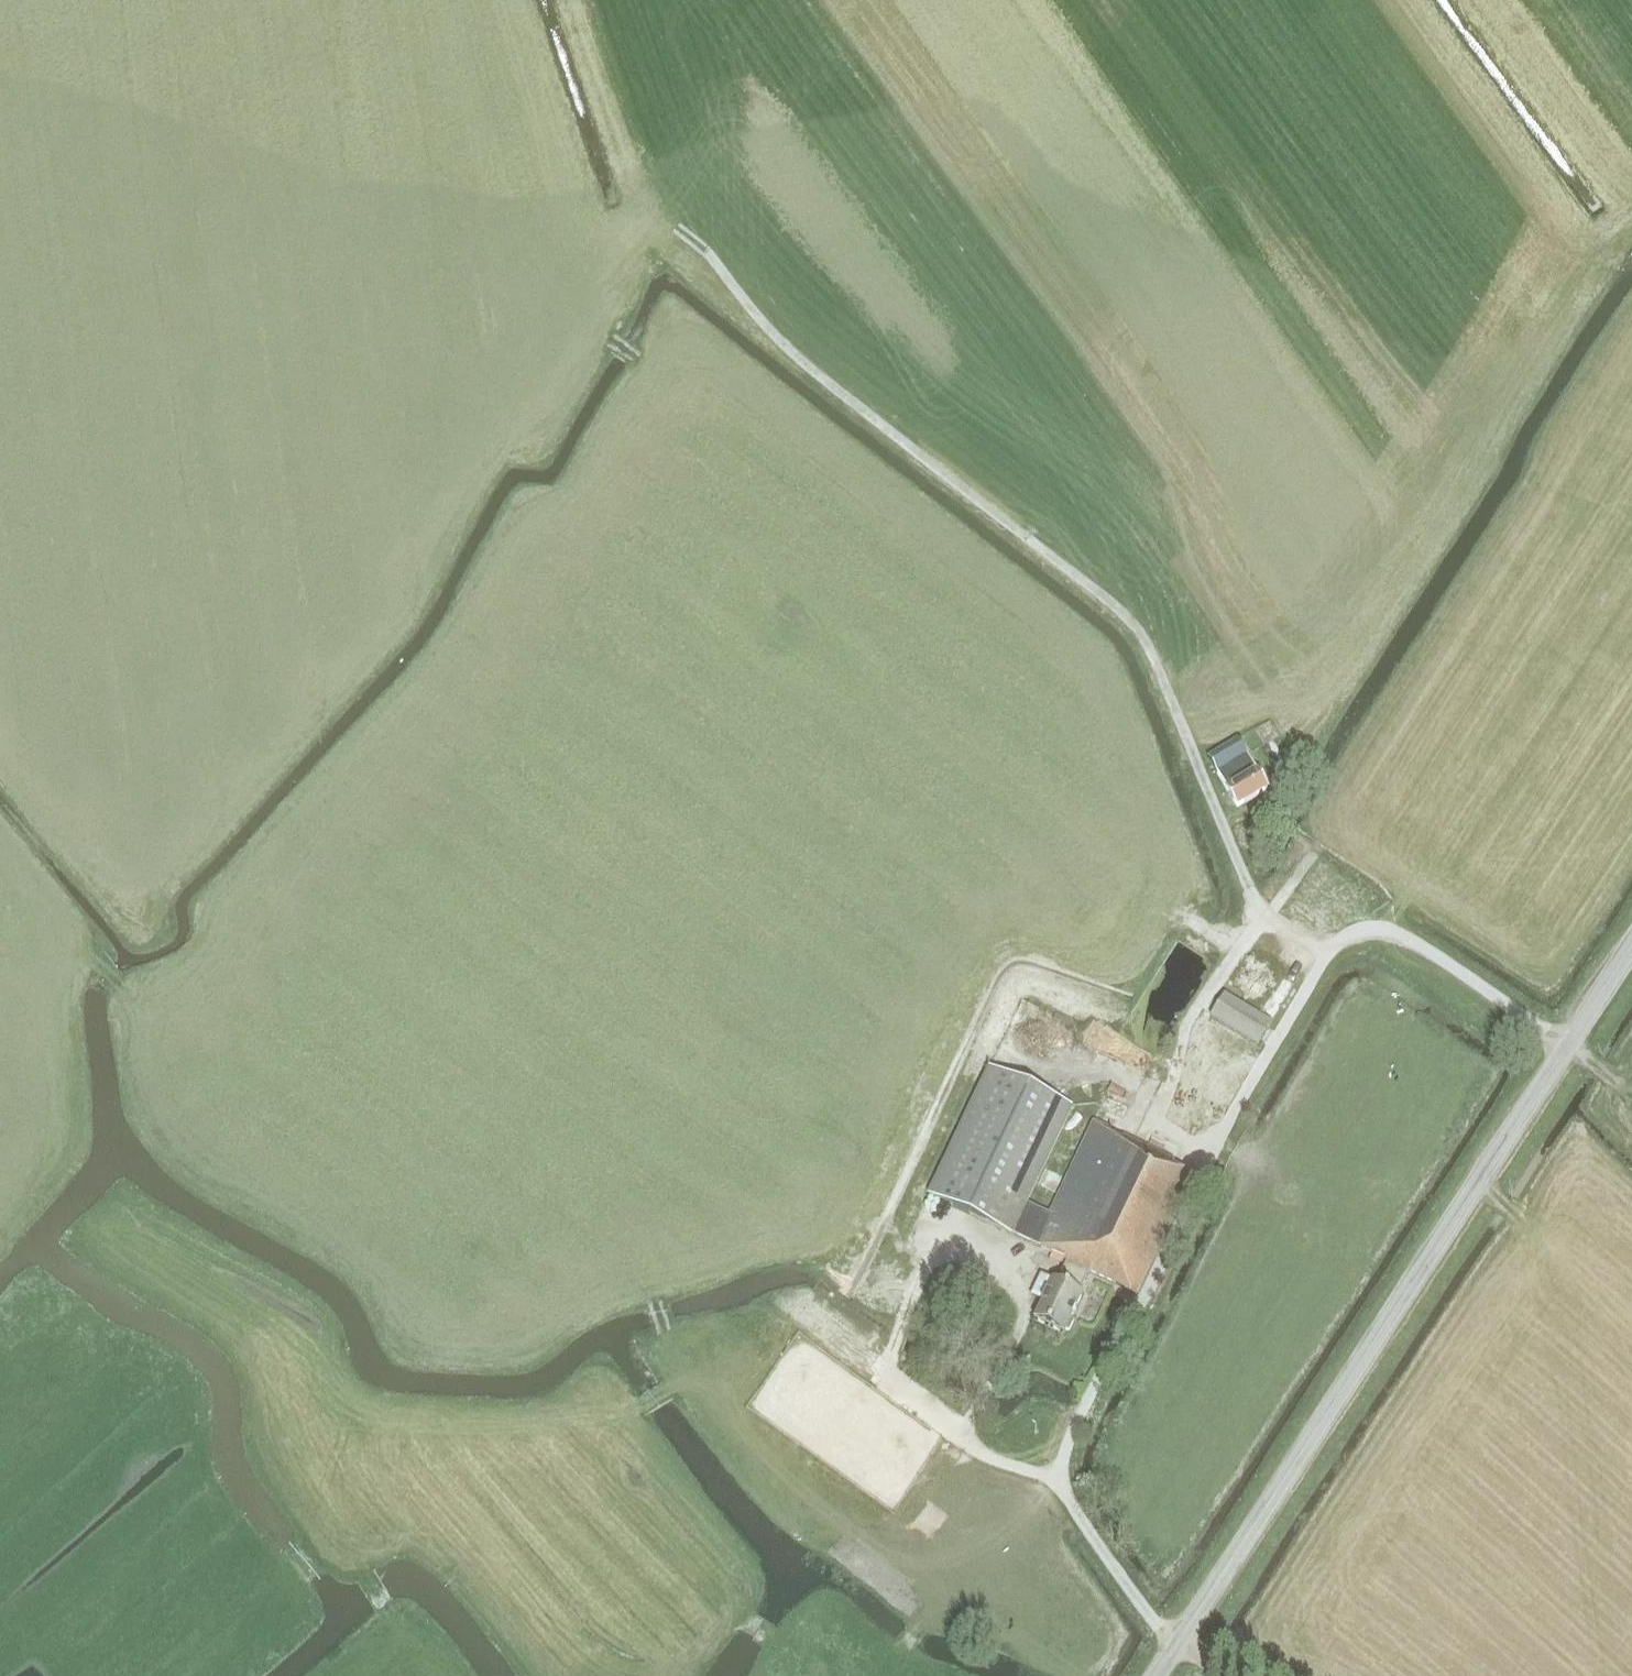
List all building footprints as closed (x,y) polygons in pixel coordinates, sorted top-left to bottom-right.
[(1236,739),(1208,757),(1238,805),(1267,787),(1236,739)] [(1258,1047),(1273,1022),(1225,993),(1211,1017),(1258,1047)] [(1073,1107),(988,1066),(927,1195),(1066,1260),(1056,1281),(1053,1280),(1035,1320),(1065,1334),(1083,1294),(1081,1292),(1090,1271),(1137,1293),(1193,1174),(1171,1164),(1173,1160),(1120,1136),(1118,1140),(1108,1135),(1117,1114),(1125,1118),(1135,1095),(1109,1082),(1090,1120),(1093,1122),(1093,1123),(1090,1122),(1048,1212),(1028,1203),(1073,1107)]
